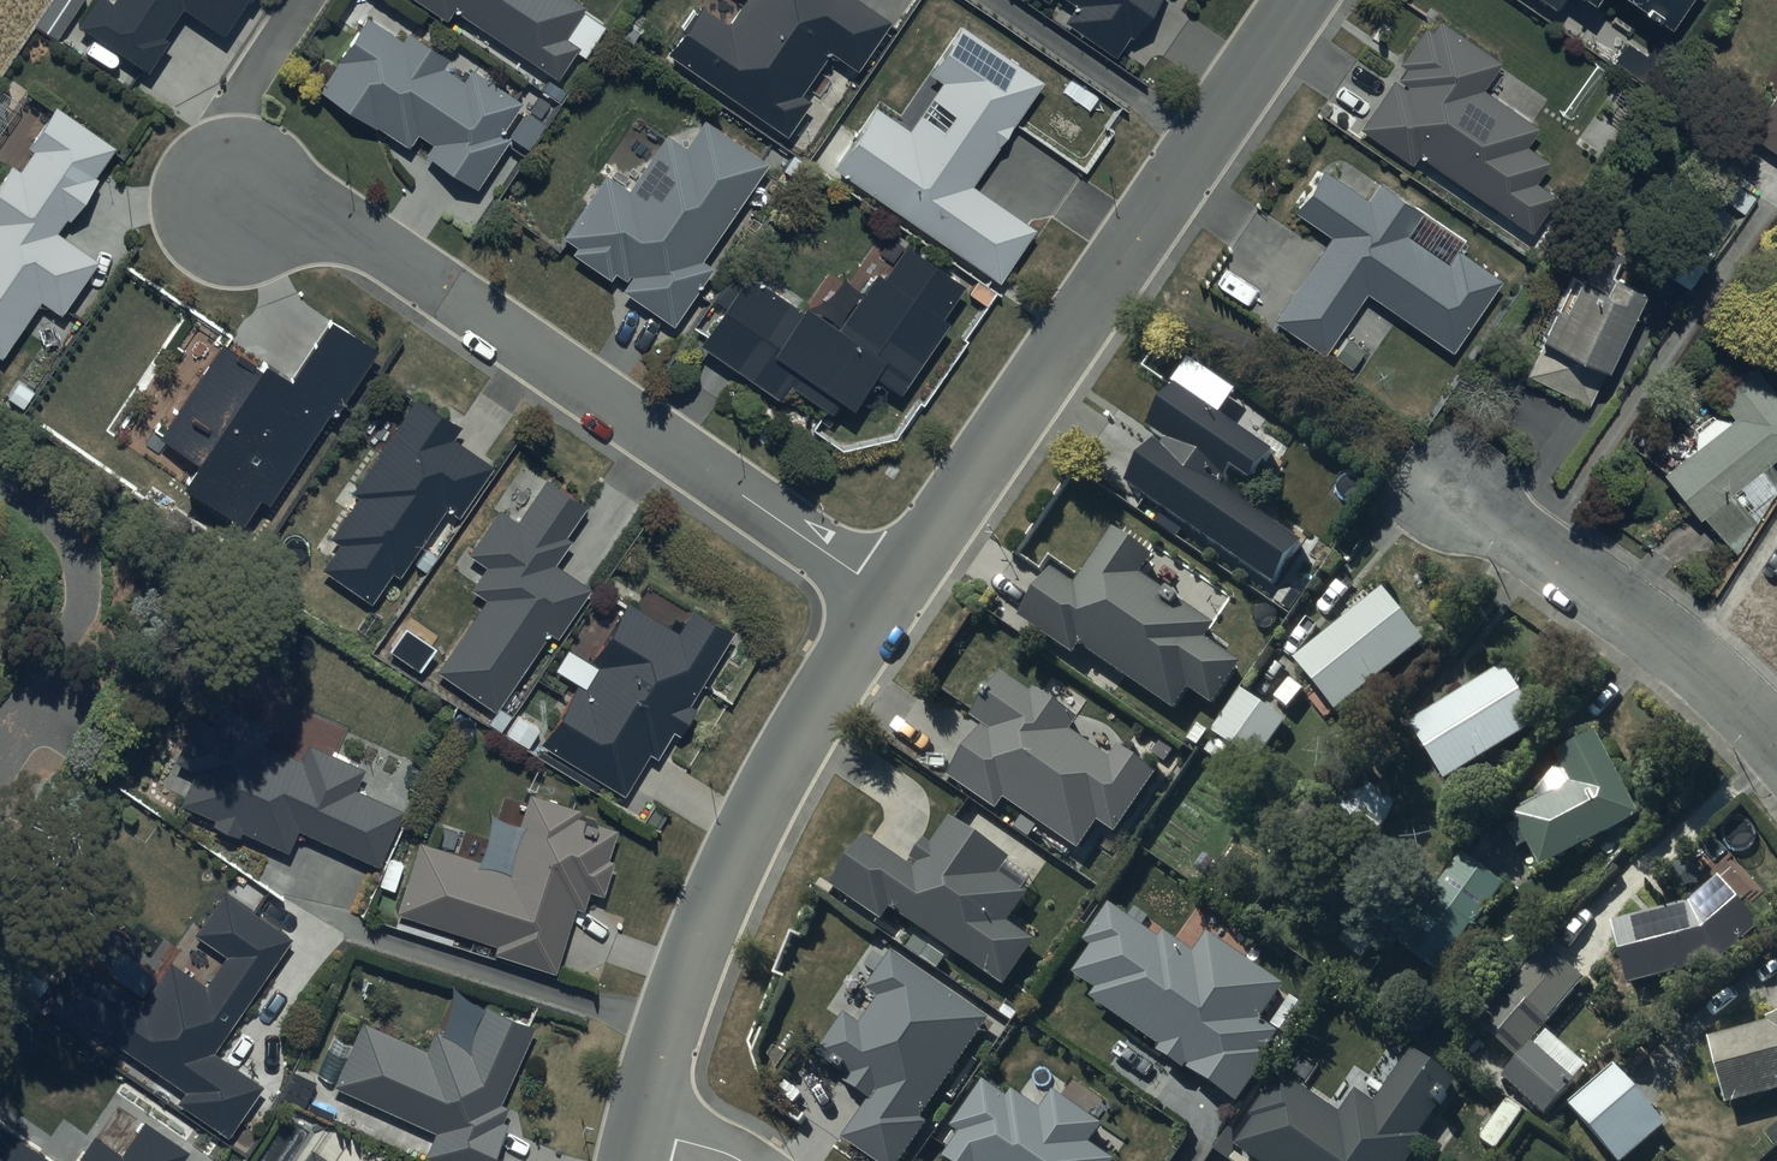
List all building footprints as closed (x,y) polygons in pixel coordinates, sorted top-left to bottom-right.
[(80,20),(150,66),(171,35),(168,33),(186,5),(225,31),(245,0),(94,0),(80,20)] [(458,6),(559,73),(579,42),(567,34),(586,5),(578,0),(426,0),(451,17),(458,6)] [(669,54),(789,128),(812,91),(808,88),(828,55),(852,70),(889,12),(870,0),(747,0),(732,23),(702,4),(669,54)] [(1061,11),(1123,51),(1156,0),(1068,0),(1061,11)] [(1549,10),(1556,0),(1535,0),(1549,10)] [(1651,20),(1656,13),(1663,18),(1676,0),(1623,0),(1651,20)] [(341,57),(321,85),(378,127),(380,123),(409,144),(418,132),(433,143),(426,151),(474,186),(486,170),(503,182),(524,154),(507,142),(510,136),(501,129),(523,99),(479,67),(471,78),(450,62),(453,58),(414,29),(407,38),(371,11),(339,56),(341,57)] [(1414,156),(1525,236),(1554,195),(1535,181),(1549,161),(1525,144),(1536,130),(1481,90),(1501,63),(1441,20),(1432,32),(1425,26),(1395,68),(1398,70),(1356,128),(1407,165),(1414,156)] [(879,103),(837,166),(1001,277),(1035,226),(975,185),(1046,79),(961,22),(929,69),(944,79),(913,126),(879,103)] [(1745,132),(1776,154),(1776,86),(1745,132)] [(3,353),(43,295),(63,308),(97,258),(59,231),(69,217),(74,220),(103,178),(97,175),(119,143),(53,97),(24,140),(37,150),(23,170),(9,161),(0,175),(0,351),(3,353)] [(701,254),(766,163),(709,120),(687,150),(667,135),(630,185),(612,172),(566,236),(579,245),(575,250),(615,279),(622,269),(632,276),(626,285),(671,318),(712,261),(701,254)] [(1323,167),(1289,213),(1326,240),(1267,320),(1318,357),(1364,293),(1450,356),(1506,279),(1458,243),(1444,262),(1405,234),(1422,211),(1381,180),(1367,199),(1323,167)] [(1685,227),(1655,265),(1687,289),(1716,251),(1685,227)] [(751,272),(703,342),(776,393),(784,382),(827,412),(841,392),(854,401),(878,367),(900,382),(972,279),(905,233),(844,321),(809,297),(802,307),(751,272)] [(1563,273),(1531,334),(1596,368),(1636,290),(1610,277),(1602,293),(1563,273)] [(260,366),(221,341),(160,438),(201,465),(190,482),(255,524),(369,343),(325,315),(288,373),(265,358),(260,366)] [(1760,526),(1732,491),(1776,456),(1776,406),(1750,370),(1716,396),(1734,419),(1732,421),(1713,414),(1694,429),(1694,450),(1663,474),(1700,522),(1704,519),(1729,550),(1760,526)] [(1159,431),(1123,480),(1274,589),(1302,549),(1193,470),(1205,454),(1252,488),(1276,454),(1178,384),(1150,424),(1159,431)] [(418,395),(348,495),(353,498),(329,532),(342,541),(323,568),(371,601),(396,565),(400,568),(449,498),(463,507),(493,465),(455,438),(463,426),(418,395)] [(486,594),(438,666),(499,706),(549,630),(556,635),(589,586),(553,561),(591,504),(546,474),(519,516),(502,505),(470,553),(487,564),(472,586),(486,594)] [(1079,661),(1087,649),(1181,712),(1195,691),(1219,707),(1250,662),(1210,635),(1217,624),(1146,576),(1158,558),(1119,532),(1082,588),(1056,570),(1021,622),(1079,661)] [(1390,593),(1300,660),(1344,720),(1435,652),(1390,593)] [(576,679),(540,739),(623,789),(651,744),(661,751),(678,723),(685,727),(701,702),(692,696),(733,628),(696,605),(679,633),(624,600),(589,656),(570,644),(556,667),(576,679)] [(1544,725),(1510,670),(1416,728),(1450,783),(1544,725)] [(974,721),(987,729),(952,782),(1003,815),(1011,803),(1084,851),(1100,826),(1114,836),(1156,771),(1124,751),(1119,759),(1078,733),(1086,720),(1041,691),(1038,695),(1005,674),(974,721)] [(1292,720),(1244,691),(1217,735),(1221,737),(1210,754),(1228,765),(1236,751),(1263,767),(1292,720)] [(216,719),(200,712),(179,757),(196,765),(181,798),(218,814),(214,822),(242,834),(243,832),(285,851),(297,826),(379,864),(415,785),(313,739),(305,756),(274,742),(283,723),(226,697),(216,719)] [(1565,761),(1533,807),(1514,817),(1519,826),(1513,829),(1525,852),(1532,849),(1544,871),(1646,817),(1602,734),(1562,755),(1565,761)] [(1401,806),(1356,781),(1331,824),(1376,850),(1401,806)] [(423,840),(401,906),(497,939),(494,948),(552,968),(573,904),(587,908),(595,885),(603,888),(624,827),(599,819),(602,808),(535,786),(524,821),(495,811),(480,857),(470,853),(476,835),(439,822),(432,843),(423,840)] [(870,837),(834,887),(885,923),(892,912),(1006,991),(1039,943),(1015,926),(1036,896),(1031,893),(1038,883),(1014,866),(1018,861),(958,819),(938,847),(933,844),(916,869),(870,837)] [(1505,888),(1464,860),(1405,944),(1446,973),(1505,888)] [(1636,987),(1723,963),(1767,918),(1727,879),(1699,908),(1620,929),(1636,987)] [(141,994),(75,950),(43,997),(182,1089),(177,1098),(225,1130),(257,1082),(210,1051),(290,931),(223,886),(194,929),(227,950),(206,982),(166,956),(141,994)] [(1170,940),(1118,904),(1088,947),(1096,952),(1078,978),(1100,993),(1094,1002),(1166,1051),(1163,1055),(1189,1073),(1192,1069),(1241,1102),(1289,1032),(1266,1016),(1285,989),(1211,938),(1205,947),(1177,929),(1170,940)] [(1589,981),(1559,953),(1488,1030),(1518,1058),(1589,981)] [(896,957),(871,994),(880,1001),(863,1025),(850,1015),(820,1057),(852,1079),(849,1083),(874,1100),(847,1139),(880,1160),(907,1160),(935,1120),(929,1115),(993,1024),(896,957)] [(533,1024),(484,1004),(468,1046),(433,1032),(426,1048),(397,1036),(399,1032),(360,1017),(331,1090),(356,1100),(358,1097),(434,1127),(423,1155),(438,1160),(489,1160),(510,1109),(501,1105),(533,1024)] [(1713,1040),(1733,1105),(1776,1092),(1776,1021),(1713,1040)] [(1416,1047),(1378,1103),(1360,1091),(1343,1116),(1307,1091),(1310,1087),(1289,1073),(1238,1148),(1257,1160),(1415,1160),(1428,1141),(1423,1137),(1462,1078),(1416,1047)] [(1578,1086),(1536,1049),(1508,1080),(1549,1118),(1578,1086)] [(1619,1068),(1575,1106),(1622,1160),(1631,1160),(1670,1128),(1619,1068)] [(994,1081),(959,1130),(966,1135),(950,1157),(955,1160),(1120,1160),(1096,1144),(1107,1128),(1061,1094),(1048,1112),(1023,1094),(1019,1099),(994,1081)] [(190,1144),(143,1113),(120,1146),(90,1126),(66,1160),(179,1160),(190,1144)] [(0,1118),(0,1160),(64,1160),(0,1118)] [(316,1149),(308,1160),(301,1156),(298,1160),(333,1160),(316,1149)]
